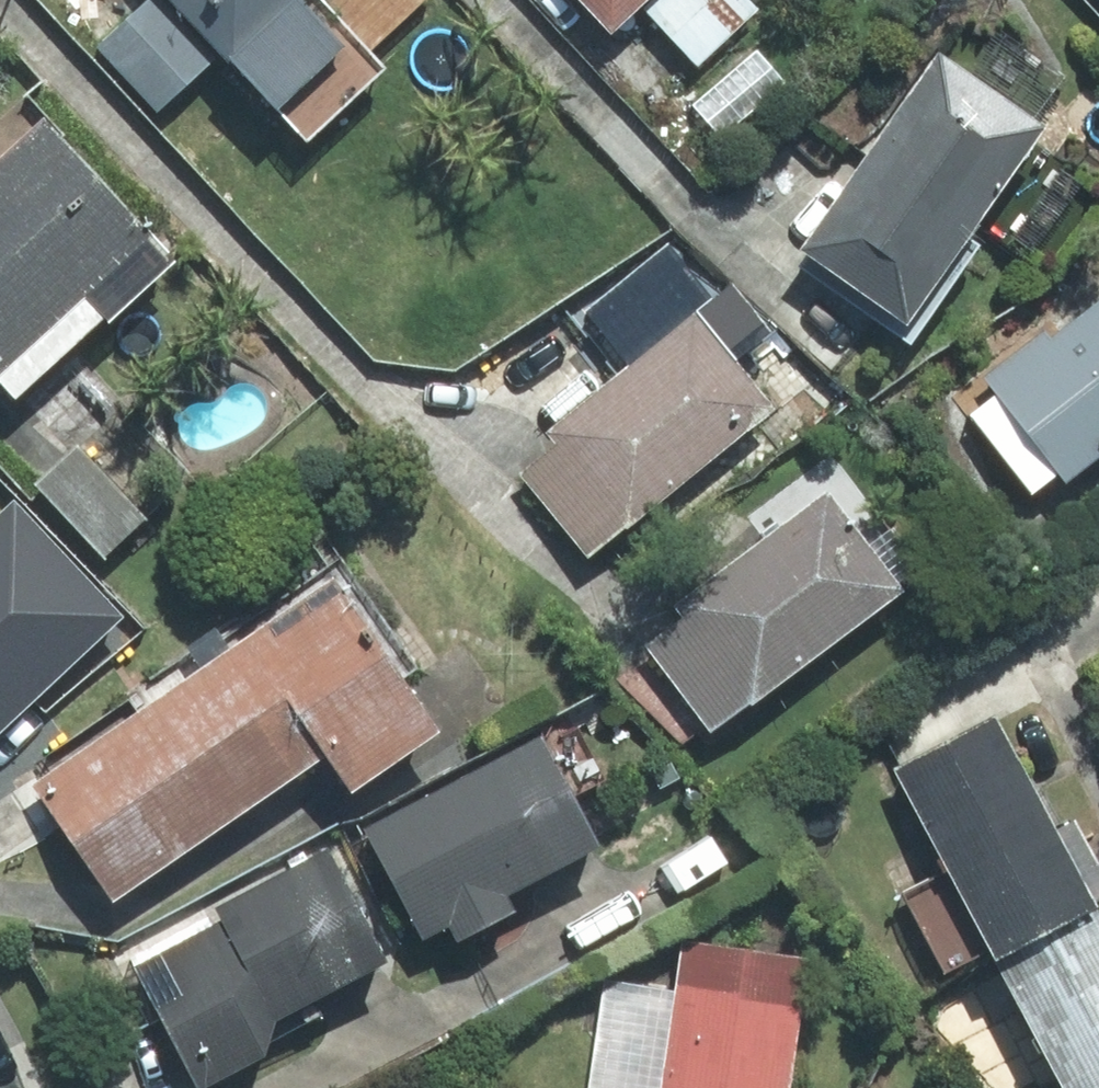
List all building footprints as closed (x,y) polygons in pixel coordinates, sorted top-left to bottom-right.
[(216,58),(162,0),(147,0),(97,46),(158,112),(216,58)] [(308,140),(386,68),(370,51),(425,0),(178,0),(308,140)] [(700,64),(759,8),(752,0),(583,0),(611,29),(640,2),(700,64)] [(968,238),(1046,126),(939,52),(803,249),(809,253),(800,266),(911,342),(978,245),(968,238)] [(45,117),(0,158),(0,382),(16,399),(105,317),(110,322),(177,261),(45,117)] [(769,333),(730,285),(546,432),(557,446),(522,474),(588,556),(771,410),(733,362),(769,333)] [(1051,338),(1046,332),(986,379),(997,393),(968,415),(1032,496),(1059,475),(1066,484),(1098,458),(1098,301),(1051,338)] [(77,446),(36,484),(105,558),(146,519),(77,446)] [(897,583),(919,567),(831,451),(744,516),(761,538),(672,605),(681,617),(645,645),(710,731),(748,702),(751,706),(904,592),(897,583)] [(0,511),(0,732),(124,616),(13,499),(0,511)] [(417,667),(340,559),(238,632),(243,638),(325,754),(352,792),(439,731),(401,678),(417,667)] [(325,754),(243,638),(137,712),(219,828),(325,754)] [(33,785),(114,900),(219,828),(137,712),(33,785)] [(1075,823),(1057,833),(995,716),(894,769),(946,868),(903,891),(946,972),(989,949),(996,961),(1098,907),(1096,902),(1098,900),(1098,868),(1075,823)] [(366,831),(424,939),(449,926),(457,941),(514,911),(505,894),(599,844),(542,737),(366,831)] [(265,1056),(274,1021),(387,961),(327,849),(213,909),(219,920),(132,966),(197,1087),(205,1087),(265,1056)] [(1098,907),(996,961),(1064,1087),(1098,1087),(1098,909),(1098,907)] [(813,958),(683,939),(675,990),(603,980),(588,1087),(793,1087),(813,958)]
